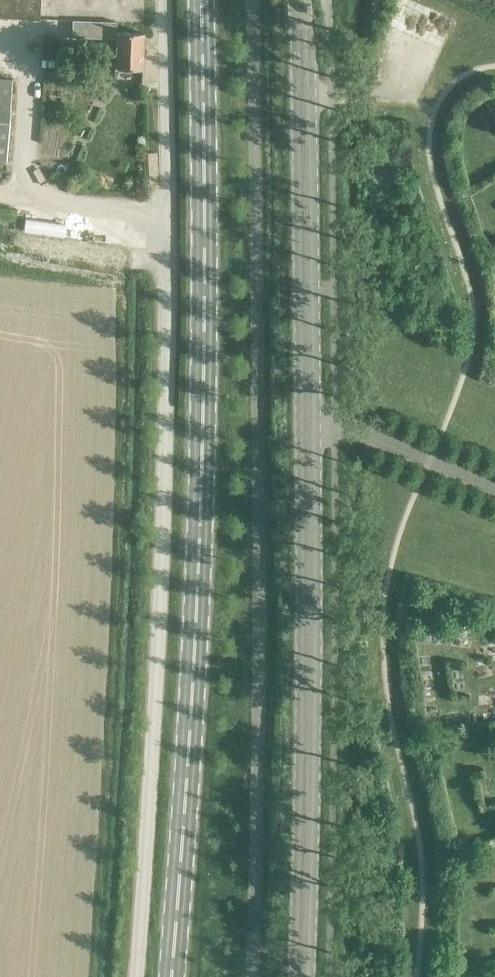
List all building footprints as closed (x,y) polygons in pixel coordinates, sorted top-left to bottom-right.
[(39,0),(0,0),(0,19),(38,21),(39,0)] [(142,69),(142,35),(116,35),(116,25),(72,24),(72,39),(115,40),(115,68),(142,69)] [(6,160),(11,80),(0,79),(0,159),(6,160)]
